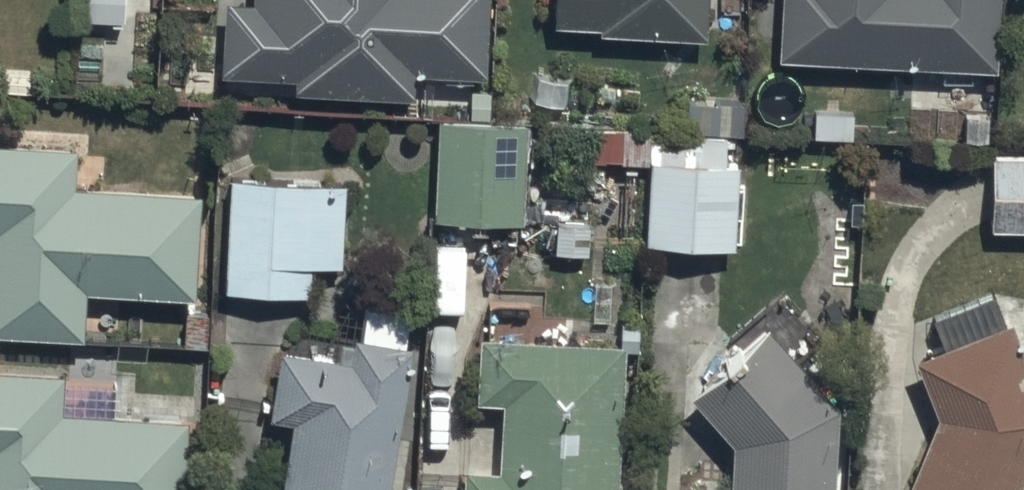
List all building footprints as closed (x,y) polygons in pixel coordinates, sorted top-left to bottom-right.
[(227,6),(225,79),(297,81),(296,96),(415,100),(416,79),(487,81),(490,0),(255,0),(255,7),(227,6)] [(557,30),(602,32),(601,38),(705,43),(707,0),(558,0),(557,30)] [(778,63),(994,76),(999,0),(782,0),(778,63)] [(526,123),(435,123),(435,224),(525,224),(526,123)] [(652,131),(645,246),(737,251),(742,169),(725,168),(727,136),(652,131)] [(0,146),(0,336),(86,339),(88,296),(199,300),(203,198),(78,194),(80,149),(0,146)] [(992,152),(990,233),(1023,234),(1023,153),(994,152),(992,152)] [(347,189),(233,182),(225,302),(305,307),(307,268),(342,270),(347,189)] [(285,489),(390,489),(413,353),(403,351),(410,312),(364,305),(357,348),(340,345),(338,356),(285,347),(272,424),(294,428),(285,489)] [(908,489),(1019,489),(1023,478),(1023,360),(1010,326),(916,366),(939,420),(908,489)] [(689,399),(730,450),(729,489),(831,489),(834,413),(771,334),(689,399)] [(480,341),(477,405),(502,406),(499,476),(464,474),(463,489),(621,489),(626,347),(480,341)] [(0,373),(0,489),(189,489),(191,422),(65,418),(67,375),(0,373)]
